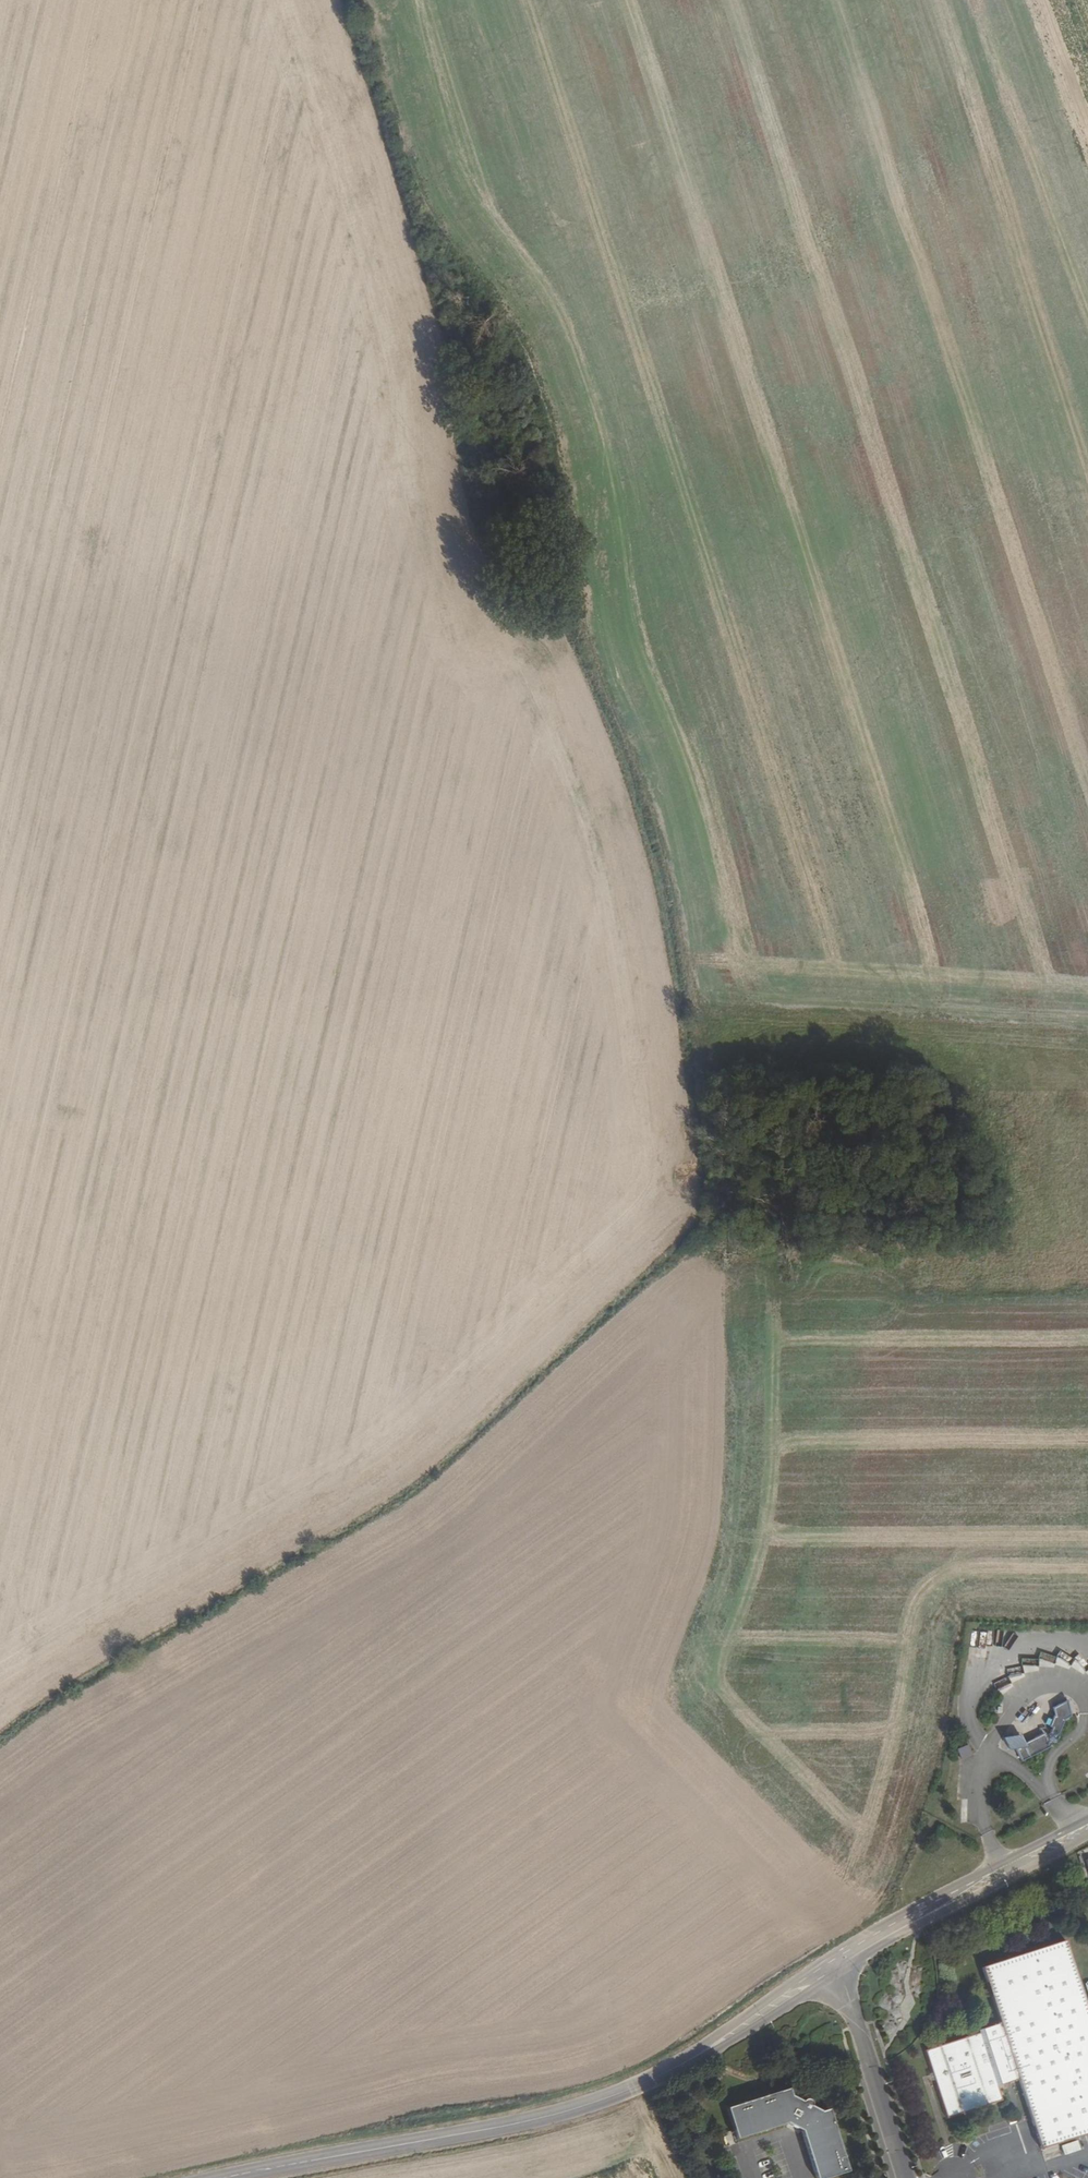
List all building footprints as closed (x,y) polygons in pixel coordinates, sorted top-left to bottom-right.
[(1055,1729),(1058,1730),(1059,1728),(1066,1716),(1072,1720),(1080,1706),(1072,1694),(1057,1702),(1059,1710),(1057,1709),(1051,1720),(1054,1721),(1051,1726),(1055,1729)] [(1052,1733),(1055,1740),(1062,1738),(1062,1727),(1059,1728),(1058,1730),(1055,1729),(1052,1729),(1052,1733)] [(1049,1728),(1030,1738),(1025,1730),(1007,1733),(1014,1745),(1020,1744),(1020,1743),(1029,1739),(1030,1742),(1050,1731),(1049,1728)] [(1052,1733),(1050,1731),(1030,1742),(1029,1739),(1020,1743),(1020,1744),(1027,1756),(1056,1741),(1055,1740),(1052,1733)] [(967,1747),(956,1751),(961,1762),(972,1758),(967,1747)] [(1080,1861),(1082,1866),(1087,1864),(1087,1858),(1080,1861)] [(932,2064),(940,2090),(950,2119),(1005,2101),(1002,2086),(1021,2080),(1045,2150),(1087,2136),(1087,2005),(1067,1940),(984,1966),(1003,2025),(928,2049),(932,2064)] [(940,2090),(932,2064),(928,2066),(935,2091),(940,2090)] [(791,2089),(729,2109),(738,2141),(788,2124),(803,2132),(818,2177),(831,2177),(850,2171),(831,2110),(822,2113),(812,2106),(811,2101),(807,2100),(805,2100),(803,2101),(796,2097),(791,2089)]
